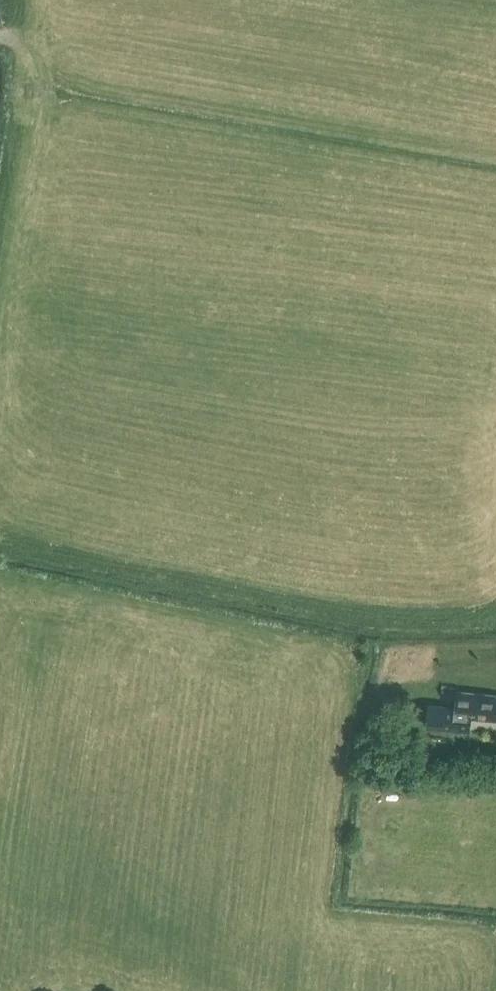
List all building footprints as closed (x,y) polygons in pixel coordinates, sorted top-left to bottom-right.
[(457,707),(432,705),(430,729),(453,731),(455,715),(493,718),(493,716),(495,716),(495,696),(495,693),(458,690),(457,707)]
